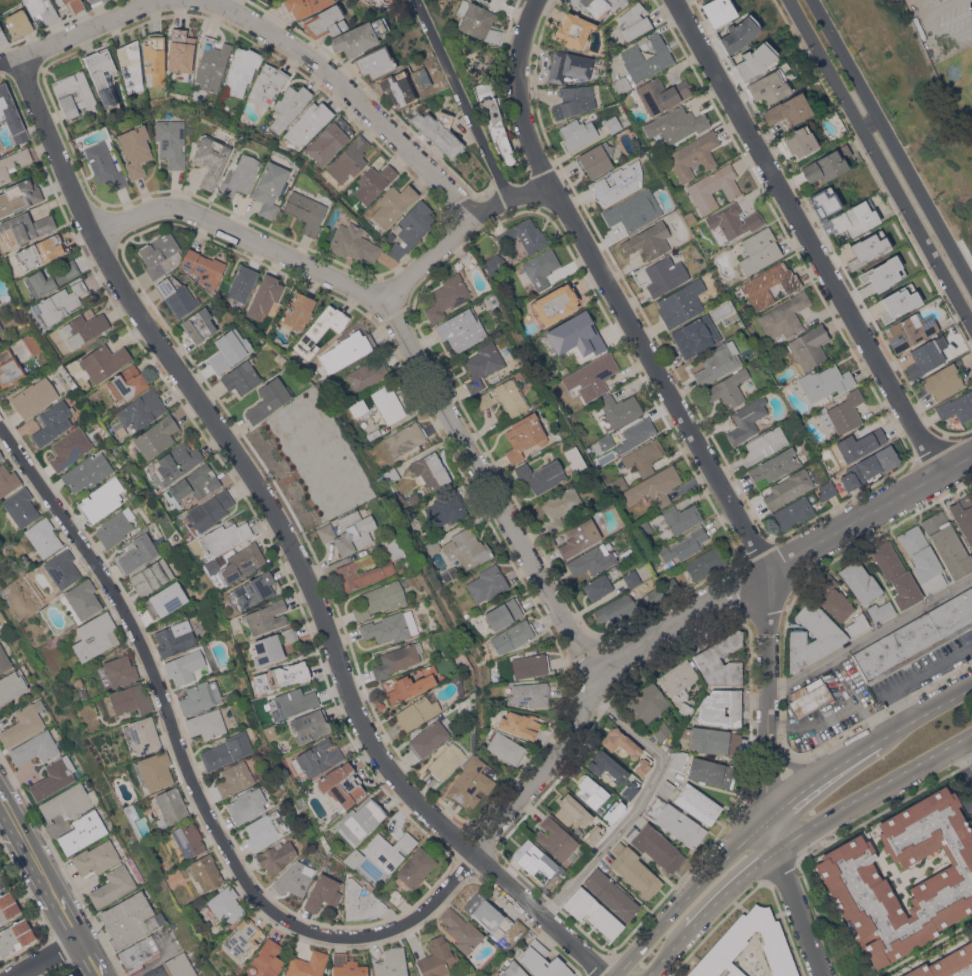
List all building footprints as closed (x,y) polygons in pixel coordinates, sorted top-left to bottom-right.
[(31,17),(22,0),(50,0),(59,17),(47,23),(40,12),(31,17)] [(57,5),(54,0),(81,0),(85,7),(74,13),(67,1),(63,4),(62,2),(57,5)] [(288,11),(283,0),(332,0),(333,2),(296,20),(291,9),(288,11)] [(455,13),(462,0),(464,0),(468,2),(469,1),(495,13),(488,28),(500,31),(497,43),(482,39),(456,27),(458,24),(457,24),(460,17),(461,17),(462,16),(455,13)] [(573,5),(567,0),(629,0),(622,8),(618,5),(612,11),(608,7),(605,10),(604,9),(595,18),(584,7),(580,11),(574,4),(573,5)] [(700,5),(709,0),(730,0),(734,7),(732,8),(735,15),(713,27),(700,5)] [(627,40),(621,29),(625,27),(619,16),(638,1),(644,8),(639,13),(642,17),(646,15),(653,27),(627,40)] [(337,5),(338,4),(344,14),(342,15),(343,16),(337,19),(336,18),(332,20),(333,22),(335,21),(336,23),(343,19),(348,27),(330,36),(327,31),(314,39),(314,38),(312,37),(310,35),(311,33),(309,34),(302,22),(318,14),(317,13),(335,3),(336,4),(337,5)] [(5,26),(7,25),(3,19),(4,18),(4,17),(21,7),(22,9),(22,8),(33,29),(13,40),(5,26)] [(565,11),(595,24),(593,28),(590,27),(585,38),(588,39),(583,50),(572,45),(571,48),(558,42),(560,38),(553,35),(557,25),(559,26),(565,11)] [(742,46),(728,54),(719,37),(728,32),(725,26),(731,23),(732,24),(731,25),(732,26),(738,23),(745,15),(746,16),(748,13),(755,20),(760,28),(759,29),(742,46)] [(351,55),(347,57),(343,48),(334,52),(328,39),(368,20),(369,22),(383,15),(389,29),(376,35),(379,42),(351,55)] [(8,41),(0,45),(0,26),(8,41)] [(191,72),(167,69),(169,57),(168,57),(170,40),(171,40),(172,27),(187,29),(186,35),(196,36),(191,72)] [(675,61),(635,83),(623,63),(625,62),(620,53),(636,44),(645,59),(656,53),(650,41),(651,41),(648,36),(658,31),(675,61)] [(164,68),(165,68),(165,84),(146,84),(146,72),(145,72),(145,65),(146,64),(146,60),(144,60),(143,44),(144,44),(144,42),(147,42),(147,36),(149,36),(149,33),(153,32),(157,32),(163,33),(163,35),(164,35),(164,68)] [(203,51),(200,50),(205,34),(217,38),(214,47),(221,49),(223,41),(234,44),(232,49),(231,48),(229,54),(228,54),(220,81),(221,82),(217,93),(198,87),(200,82),(195,81),(203,51)] [(116,48),(137,38),(143,89),(128,93),(116,48)] [(762,70),(758,72),(744,80),(734,64),(744,59),(741,53),(747,50),(749,52),(752,50),(761,41),(762,42),(763,40),(776,53),(774,55),(775,56),(762,70)] [(384,44),(390,56),(391,56),(396,67),(371,79),(368,73),(361,76),(353,58),(384,44)] [(236,46),(248,50),(248,48),(264,56),(257,68),(255,67),(250,82),(248,81),(242,97),(234,94),(221,96),(236,46)] [(83,57),(106,47),(116,70),(110,73),(110,86),(111,86),(111,92),(116,104),(105,108),(83,57)] [(553,49),(565,51),(565,52),(593,57),(589,79),(565,74),(563,83),(547,80),(553,49)] [(265,62),(274,66),(278,69),(279,68),(290,75),(277,93),(275,92),(267,108),(256,102),(257,100),(248,96),(265,62)] [(779,67),(783,74),(785,82),(790,90),(789,90),(790,92),(785,95),(784,94),(766,104),(763,97),(754,101),(746,85),(779,67)] [(52,86),(58,83),(56,80),(82,69),(100,111),(89,115),(85,105),(77,108),(79,114),(67,119),(67,118),(66,118),(52,86)] [(402,69),(403,70),(404,69),(417,97),(416,98),(416,99),(394,109),(386,93),(382,95),(375,82),(402,69)] [(609,84),(609,83),(612,82),(624,75),(631,87),(616,96),(613,89),(609,84)] [(651,116),(640,96),(635,98),(631,91),(635,88),(657,75),(658,78),(660,77),(666,88),(672,85),(673,86),(686,78),(692,90),(690,91),(691,94),(651,116)] [(444,79),(447,86),(440,89),(437,82),(442,80),(444,79)] [(495,95),(494,96),(501,117),(500,118),(515,159),(513,163),(509,164),(505,162),(495,140),(494,141),(478,103),(479,98),(475,84),(491,80),(495,95)] [(4,117),(0,119),(0,83),(5,81),(11,96),(12,96),(30,137),(16,144),(4,117)] [(279,134),(269,126),(281,112),(273,106),(289,84),(297,91),(303,84),(313,94),(279,134)] [(596,108),(556,120),(555,115),(554,115),(551,106),(562,102),(562,96),(559,97),(559,87),(592,85),(593,96),(596,108)] [(800,91),(812,113),(790,126),(784,116),(769,125),(768,122),(767,123),(762,114),(763,113),(762,112),(779,102),(779,103),(800,91)] [(305,144),(303,142),(297,148),(284,135),(313,101),(317,105),(321,100),(334,113),(305,144)] [(681,104),(686,113),(691,110),(695,117),(703,112),(711,125),(698,133),(696,130),(668,145),(661,131),(649,138),(642,126),(681,104)] [(203,114),(193,109),(195,106),(205,111),(203,114)] [(416,111),(412,114),(408,109),(412,106),(416,111)] [(428,136),(427,137),(409,119),(418,110),(423,115),(427,111),(435,119),(436,117),(439,110),(454,115),(449,129),(465,145),(451,159),(428,136)] [(615,114),(623,127),(611,134),(604,121),(615,114)] [(322,166),(305,149),(331,122),(332,122),(339,115),(350,125),(348,126),(354,132),(349,137),(350,138),(322,166)] [(576,118),(579,123),(583,121),(584,124),(591,120),(599,135),(569,151),(563,140),(566,139),(565,138),(563,139),(558,130),(560,129),(559,127),(576,118)] [(184,120),(184,145),(181,145),(181,152),(185,152),(185,169),(168,169),(168,156),(159,156),(159,140),(155,140),(155,120),(184,120)] [(113,124),(119,121),(122,128),(116,130),(113,124)] [(135,127),(134,126),(141,123),(142,124),(143,123),(149,137),(145,139),(153,157),(141,162),(146,174),(131,181),(124,165),(132,162),(130,158),(128,159),(117,135),(135,127)] [(796,159),(793,153),(785,158),(775,140),(800,126),(801,126),(804,124),(808,132),(809,132),(817,146),(796,159)] [(721,143),(709,150),(717,164),(705,171),(699,160),(690,166),(696,176),(683,184),(666,156),(713,129),(721,143)] [(231,146),(230,148),(231,148),(219,172),(221,173),(212,191),(199,185),(207,169),(192,162),(194,158),(192,158),(194,154),(195,151),(194,150),(195,148),(194,147),(197,140),(198,140),(200,134),(204,133),(231,146)] [(337,157),(338,157),(360,133),(371,144),(364,151),(363,150),(362,151),(365,153),(362,156),(368,161),(353,176),(350,172),(347,175),(347,178),(342,184),(338,182),(325,169),(337,157)] [(117,170),(122,168),(129,184),(113,191),(108,179),(98,183),(83,148),(98,142),(104,139),(117,170)] [(606,140),(609,144),(608,145),(610,146),(611,144),(614,145),(610,161),(613,166),(590,179),(584,168),(581,169),(575,158),(578,157),(577,156),(606,140)] [(814,159),(814,161),(834,149),(835,149),(836,149),(846,143),(852,154),(843,159),(848,167),(823,183),(822,181),(821,182),(818,177),(809,182),(800,168),(814,159)] [(12,180),(0,185),(0,158),(27,147),(33,160),(21,165),(18,158),(14,160),(16,164),(13,165),(15,170),(9,172),(12,180)] [(248,193),(236,188),(231,199),(217,192),(222,180),(223,181),(229,168),(234,170),(242,152),(262,161),(248,193)] [(608,204),(605,199),(602,201),(598,199),(598,197),(597,197),(596,195),(597,193),(593,191),(594,182),(603,177),(609,187),(616,183),(610,173),(621,167),(622,169),(627,166),(627,165),(639,158),(642,171),(642,185),(608,204)] [(250,196),(267,160),(270,161),(289,170),(278,195),(276,195),(273,202),(279,205),(272,220),(257,213),(262,202),(253,197),(250,196)] [(686,187),(730,162),(738,176),(734,178),(742,193),(729,200),(721,187),(711,192),(719,206),(702,215),(686,187)] [(367,205),(353,192),(361,184),(357,180),(371,165),(377,171),(379,169),(381,171),(388,163),(399,173),(390,182),(389,181),(367,205)] [(44,199),(0,217),(0,193),(5,191),(4,188),(16,183),(16,182),(29,177),(31,182),(35,181),(37,186),(39,185),(44,199)] [(385,229),(372,215),(382,204),(378,200),(393,185),(400,191),(408,183),(419,194),(385,229)] [(820,219),(812,206),(814,205),(808,196),(823,187),(824,188),(828,186),(832,192),(833,191),(842,207),(820,219)] [(648,187),(663,213),(634,229),(634,231),(629,234),(621,220),(609,226),(602,213),(648,187)] [(328,206),(319,225),(321,226),(316,238),(302,231),(306,221),(283,210),(292,189),(328,206)] [(865,199),(868,197),(881,220),(851,237),(846,228),(838,232),(830,219),(865,199)] [(421,198),(433,210),(431,211),(429,213),(434,218),(429,223),(431,225),(398,260),(387,249),(396,240),(399,243),(403,239),(397,234),(404,227),(398,222),(421,198)] [(736,201),(742,211),(737,214),(742,222),(745,221),(743,217),(757,209),(759,213),(760,212),(764,219),(763,219),(765,222),(751,231),(749,228),(728,240),(723,242),(717,231),(709,235),(706,230),(710,228),(705,218),(736,201)] [(667,216),(666,214),(673,210),(674,212),(676,215),(669,219),(667,216)] [(691,210),(697,219),(689,224),(683,215),(691,210)] [(1,233),(0,230),(0,223),(27,211),(32,222),(51,214),(57,227),(35,237),(34,235),(9,246),(6,241),(7,240),(3,232),(1,233)] [(513,226),(513,225),(530,216),(535,227),(538,225),(541,231),(542,230),(550,244),(529,256),(518,234),(499,244),(495,236),(513,226)] [(629,237),(637,233),(654,223),(662,219),(670,234),(665,238),(670,248),(648,260),(647,258),(648,258),(644,252),(643,252),(642,250),(643,250),(641,246),(626,255),(623,251),(624,250),(622,247),(621,247),(619,243),(629,237)] [(339,222),(347,226),(349,221),(354,223),(354,224),(359,226),(360,226),(364,228),(361,235),(371,240),(370,242),(382,247),(374,262),(363,257),(361,260),(347,253),(345,257),(327,249),(339,222)] [(397,233),(392,228),(398,223),(403,228),(397,233)] [(746,276),(738,261),(749,255),(741,241),(768,225),(776,239),(774,240),(783,255),(746,276)] [(850,246),(859,240),(860,242),(883,229),(892,246),(890,247),(892,250),(882,255),(881,253),(865,262),(866,263),(850,272),(845,264),(856,258),(850,246)] [(144,267),(147,265),(138,251),(140,249),(139,248),(147,242),(148,244),(169,230),(181,248),(178,250),(182,257),(177,265),(153,281),(144,267)] [(58,232),(67,250),(24,270),(22,269),(20,267),(20,265),(19,263),(20,260),(19,261),(17,260),(15,254),(15,252),(58,232)] [(179,267),(188,247),(189,248),(200,253),(199,253),(212,259),(213,257),(226,263),(214,290),(203,285),(203,284),(197,281),(195,279),(197,274),(191,271),(190,272),(180,267),(179,267)] [(550,270),(552,273),(546,276),(551,285),(538,292),(530,278),(523,282),(519,273),(525,270),(522,264),(552,247),(561,264),(550,270)] [(497,253),(511,264),(491,276),(482,262),(497,253)] [(895,255),(902,267),(896,271),(900,278),(892,282),(893,284),(888,287),(888,288),(878,294),(869,279),(862,283),(858,277),(872,269),(872,270),(886,262),(885,260),(895,255)] [(653,298),(646,285),(652,282),(644,268),(665,257),(670,266),(680,260),(690,277),(653,298)] [(36,298),(28,284),(26,286),(22,279),(25,278),(25,277),(40,269),(45,278),(61,270),(58,266),(73,258),(81,273),(36,298)] [(756,275),(756,274),(781,261),(783,260),(787,269),(790,267),(793,273),(795,272),(802,285),(787,294),(779,281),(768,287),(775,301),(756,311),(747,295),(746,296),(739,284),(756,275)] [(245,303),(226,295),(240,264),(242,265),(242,263),(258,270),(257,272),(259,272),(245,303)] [(451,308),(449,306),(443,309),(446,315),(432,323),(424,309),(435,303),(429,292),(443,284),(441,281),(458,271),(472,296),(451,308)] [(265,272),(279,279),(277,282),(284,285),(277,301),(273,300),(266,314),(263,313),(259,320),(246,314),(265,272)] [(155,285),(167,277),(171,274),(182,284),(183,283),(194,298),(196,296),(201,302),(178,318),(155,285)] [(700,277),(707,289),(697,295),(705,309),(668,329),(657,309),(661,307),(657,301),(700,277)] [(65,287),(68,293),(73,290),(70,285),(82,279),(89,292),(79,298),(81,303),(61,314),(63,317),(46,326),(37,310),(39,309),(36,304),(39,302),(38,301),(65,287)] [(545,325),(541,327),(535,316),(537,315),(534,308),(532,309),(530,304),(532,303),(531,302),(568,281),(571,286),(572,286),(580,300),(576,302),(578,307),(545,325)] [(311,311),(312,312),(307,322),(306,321),(302,330),(293,326),(292,329),(278,322),(289,299),(291,301),(297,289),(306,293),(306,294),(309,295),(311,296),(314,298),(314,299),(316,300),(311,311)] [(881,300),(897,291),(898,293),(905,289),(909,296),(916,292),(922,304),(884,325),(880,317),(888,312),(881,300)] [(791,299),(790,298),(804,290),(812,303),(797,311),(797,309),(794,311),(804,328),(786,338),(783,332),(770,339),(758,317),(791,299)] [(329,303),(335,309),(337,308),(340,310),(341,310),(350,317),(345,324),(339,332),(329,324),(314,343),(319,347),(309,359),(293,346),(329,303)] [(204,306),(212,316),(209,318),(217,330),(196,344),(181,322),(204,306)] [(471,306),(487,336),(456,353),(447,337),(441,340),(434,326),(471,306)] [(545,332),(587,309),(595,323),(591,325),(592,327),(595,326),(608,349),(595,356),(593,352),(583,357),(576,346),(558,356),(545,332)] [(896,354),(887,338),(891,336),(887,328),(917,311),(921,319),(930,314),(939,330),(896,354)] [(93,337),(92,335),(70,349),(58,329),(62,327),(61,326),(82,313),(86,320),(95,314),(96,315),(102,312),(111,326),(93,337)] [(705,313),(720,340),(689,358),(690,359),(686,361),(670,333),(705,313)] [(804,370),(799,361),(797,362),(789,346),(788,347),(786,344),(789,343),(788,342),(821,323),(830,338),(820,344),(827,357),(804,370)] [(245,355),(245,354),(233,362),(234,363),(217,375),(207,360),(221,350),(214,341),(235,326),(243,338),(245,337),(254,349),(245,355)] [(329,373),(319,355),(335,346),(335,344),(340,341),(350,335),(349,334),(358,329),(362,335),(369,331),(371,334),(370,335),(375,345),(371,347),(372,348),(329,373)] [(22,337),(35,330),(45,348),(32,355),(22,337)] [(705,367),(701,361),(714,353),(712,349),(731,338),(738,351),(734,353),(740,364),(700,387),(692,374),(705,367)] [(933,338),(946,360),(912,379),(905,367),(915,361),(909,351),(933,338)] [(471,394),(463,381),(472,376),(464,360),(478,352),(476,349),(492,340),(506,364),(485,376),(484,373),(479,376),(485,387),(471,394)] [(79,360),(104,342),(112,353),(123,344),(133,358),(129,361),(128,361),(95,384),(79,360)] [(2,388),(0,384),(0,350),(8,345),(19,364),(20,363),(26,374),(2,388)] [(610,352),(620,369),(609,375),(610,377),(604,381),(609,389),(596,396),(589,383),(587,385),(582,377),(584,376),(580,369),(610,352)] [(357,393),(346,374),(380,355),(390,374),(357,393)] [(811,403),(797,379),(810,372),(811,374),(817,371),(818,372),(833,364),(832,362),(834,361),(841,373),(849,369),(856,383),(838,393),(836,389),(811,403)] [(240,395),(234,387),(228,391),(219,378),(243,362),(246,367),(251,364),(262,380),(240,395)] [(938,401),(925,378),(953,362),(960,374),(958,375),(964,386),(938,401)] [(134,363),(149,385),(133,396),(133,395),(117,406),(114,402),(117,400),(105,383),(134,363)] [(566,365),(569,371),(563,375),(560,369),(566,365)] [(746,400),(728,409),(721,396),(709,402),(703,390),(731,374),(745,366),(751,377),(737,384),(746,400)] [(549,382),(546,377),(551,374),(554,379),(549,382)] [(25,420),(10,398),(32,383),(33,384),(46,375),(59,395),(25,420)] [(253,425),(244,413),(264,398),(258,389),(277,375),(285,387),(287,385),(294,396),(290,398),(290,397),(273,409),(274,410),(253,425)] [(500,401),(494,403),(480,410),(473,398),(513,376),(530,407),(509,418),(500,401)] [(371,394),(390,383),(407,413),(388,424),(371,394)] [(152,387),(168,409),(136,431),(135,430),(133,432),(128,425),(124,427),(115,414),(152,387)] [(823,404),(832,399),(834,403),(826,407),(827,409),(846,399),(845,397),(847,396),(846,394),(858,387),(865,400),(854,406),(863,422),(839,435),(834,426),(826,430),(815,411),(824,406),(823,404)] [(950,401),(971,389),(971,411),(971,416),(961,423),(955,412),(941,420),(934,408),(949,400),(950,401)] [(614,428),(610,420),(608,421),(603,414),(605,413),(604,410),(599,400),(611,393),(616,402),(622,399),(623,400),(634,394),(644,412),(614,428)] [(760,397),(760,398),(765,395),(768,401),(764,404),(769,412),(754,421),(759,430),(745,438),(746,439),(733,446),(726,433),(738,426),(731,413),(760,397)] [(63,398),(69,407),(72,406),(75,410),(67,416),(72,423),(39,447),(31,435),(46,424),(39,415),(63,398)] [(349,406),(363,398),(369,409),(355,417),(349,406)] [(533,411),(538,419),(537,419),(546,436),(547,439),(546,443),(541,445),(538,444),(536,441),(535,442),(536,443),(531,445),(524,449),(524,448),(520,450),(524,457),(511,464),(504,452),(513,447),(505,432),(512,428),(510,424),(533,411)] [(169,413),(182,431),(180,432),(178,428),(170,434),(175,441),(147,460),(132,439),(169,413)] [(620,454),(619,453),(618,454),(615,449),(617,448),(615,446),(623,441),(626,439),(622,431),(648,415),(658,432),(620,454)] [(416,420),(426,439),(393,458),(383,439),(416,420)] [(779,424),(789,443),(778,449),(779,450),(759,462),(758,460),(745,467),(739,456),(749,450),(745,444),(745,443),(748,442),(747,440),(766,429),(767,431),(775,427),(779,424)] [(79,425),(94,446),(61,469),(62,470),(57,473),(48,460),(56,454),(51,446),(51,445),(79,425)] [(855,442),(862,438),(861,437),(875,429),(876,431),(881,428),(888,440),(846,463),(845,461),(839,464),(829,446),(851,434),(855,442)] [(592,445),(592,444),(598,441),(597,440),(609,433),(610,435),(615,444),(603,451),(603,450),(597,453),(592,445)] [(657,437),(666,453),(652,461),(653,463),(651,465),(655,471),(642,478),(634,464),(627,468),(621,457),(657,437)] [(165,486),(160,479),(161,479),(154,470),(152,471),(148,466),(157,460),(156,460),(185,440),(191,450),(196,446),(205,458),(165,486)] [(876,476),(876,478),(872,480),(872,479),(867,481),(867,480),(860,483),(860,484),(847,491),(839,477),(847,472),(845,469),(890,443),(900,462),(876,476)] [(587,466),(575,473),(564,452),(576,445),(587,466)] [(792,446),(792,447),(793,446),(802,462),(801,462),(802,464),(768,482),(766,478),(759,482),(762,487),(758,489),(748,470),(792,446)] [(451,480),(443,485),(443,486),(431,492),(421,474),(416,476),(409,463),(416,460),(435,450),(451,480)] [(90,455),(92,454),(93,456),(101,451),(114,470),(87,489),(85,485),(74,493),(61,475),(90,455)] [(536,494),(527,478),(521,481),(514,468),(526,461),(532,472),(556,458),(567,477),(536,494)] [(206,462),(211,469),(206,472),(210,477),(215,474),(222,484),(211,491),(198,499),(192,490),(176,501),(172,495),(169,498),(165,491),(206,462)] [(22,482),(0,497),(0,465),(3,463),(10,472),(14,470),(22,482)] [(673,464),(682,481),(672,487),(673,489),(667,493),(671,501),(657,510),(650,497),(651,496),(648,491),(643,494),(644,495),(629,504),(622,493),(673,464)] [(400,476),(393,480),(388,472),(387,471),(394,466),(395,468),(400,476)] [(770,510),(769,508),(768,508),(762,497),(772,492),(770,487),(804,467),(804,469),(805,468),(808,473),(814,470),(820,480),(813,484),(815,486),(770,510)] [(818,470),(823,467),(828,475),(823,478),(818,470)] [(622,474),(628,486),(616,493),(610,481),(622,474)] [(92,523),(80,505),(84,503),(81,499),(87,495),(90,499),(92,497),(89,493),(115,475),(124,489),(118,493),(122,498),(119,500),(121,503),(92,523)] [(825,499),(824,499),(822,500),(818,494),(821,493),(818,488),(831,480),(838,492),(825,499)] [(559,516),(565,526),(551,534),(544,521),(549,518),(540,502),(572,484),(583,503),(559,516)] [(1,502),(25,485),(33,497),(29,499),(40,515),(20,529),(1,502)] [(225,488),(235,503),(225,509),(228,513),(216,521),(216,522),(200,533),(199,532),(197,533),(185,515),(225,488)] [(454,489),(468,514),(451,524),(449,520),(435,528),(424,508),(434,503),(433,501),(454,489)] [(401,511),(391,494),(398,490),(400,494),(401,493),(404,498),(416,492),(420,499),(401,511)] [(968,494),(971,501),(971,550),(947,506),(968,494)] [(805,495),(815,513),(799,523),(798,521),(791,525),(792,526),(782,532),(772,514),(805,495)] [(675,536),(661,512),(674,505),(677,509),(679,508),(681,512),(694,504),(703,519),(675,536)] [(107,549),(95,531),(102,526),(100,524),(121,509),(122,510),(128,506),(135,516),(129,520),(134,527),(125,534),(126,535),(107,549)] [(422,522),(412,521),(413,508),(415,509),(415,506),(422,507),(422,522)] [(361,518),(370,513),(376,526),(368,530),(373,541),(355,549),(355,550),(341,557),(332,539),(323,543),(316,529),(330,522),(337,536),(340,534),(339,533),(342,531),(336,519),(357,509),(361,518)] [(969,554),(971,559),(971,570),(954,580),(920,521),(941,509),(967,555),(969,554)] [(25,532),(46,517),(54,527),(52,528),(63,544),(43,558),(25,532)] [(602,537),(581,549),(581,550),(564,559),(557,547),(566,542),(565,540),(570,537),(566,531),(591,517),(602,537)] [(653,530),(641,538),(634,527),(634,526),(646,518),(647,520),(653,530)] [(221,524),(223,528),(234,522),(236,526),(246,521),(253,534),(213,556),(211,553),(208,554),(206,549),(204,550),(198,539),(202,537),(202,536),(221,524)] [(943,570),(940,571),(947,584),(927,595),(920,583),(912,569),(912,568),(912,567),(915,565),(913,560),(914,560),(911,555),(910,556),(903,543),(901,544),(897,535),(917,524),(943,570)] [(680,561),(677,555),(665,562),(658,550),(667,545),(668,547),(692,534),(690,532),(702,525),(709,538),(701,542),(703,546),(700,547),(702,549),(680,561)] [(481,562),(480,561),(466,569),(458,555),(450,560),(441,545),(452,539),(451,536),(470,526),(478,540),(480,539),(482,544),(486,541),(493,555),(481,562)] [(145,531),(159,554),(124,576),(114,559),(125,551),(122,546),(145,531)] [(383,542),(382,541),(394,535),(395,537),(410,563),(405,566),(399,557),(392,561),(383,542)] [(442,548),(429,555),(424,546),(423,544),(436,537),(437,539),(442,548)] [(249,544),(248,543),(255,540),(266,561),(254,568),(255,570),(245,575),(245,574),(227,584),(220,571),(225,569),(223,566),(230,562),(227,557),(249,544)] [(923,597),(900,610),(892,597),(898,593),(891,581),(888,582),(870,550),(888,540),(905,570),(907,569),(923,597)] [(603,542),(609,552),(612,550),(613,551),(614,551),(617,555),(615,556),(618,560),(592,576),(588,568),(574,576),(566,563),(603,542)] [(717,545),(727,563),(725,564),(725,565),(718,569),(718,568),(694,582),(684,564),(717,545)] [(43,564),(67,547),(75,558),(72,561),(82,575),(61,590),(43,564)] [(626,550),(629,556),(623,559),(620,553),(626,550)] [(371,553),(375,561),(356,569),(358,574),(391,560),(395,572),(345,593),(335,568),(371,553)] [(163,557),(175,576),(141,597),(129,578),(163,557)] [(203,565),(212,558),(214,560),(219,569),(210,576),(203,566),(203,565)] [(838,570),(854,559),(855,560),(857,559),(868,574),(869,574),(871,575),(883,591),(862,605),(838,570)] [(500,571),(502,571),(510,585),(508,586),(509,588),(488,600),(486,598),(476,603),(466,584),(480,576),(478,572),(495,562),(500,571)] [(455,566),(460,575),(445,582),(441,573),(455,566)] [(233,589),(262,573),(262,572),(268,568),(275,581),(270,583),(275,593),(263,600),(262,599),(254,604),(253,603),(240,610),(236,602),(236,599),(237,596),(233,589)] [(623,576),(635,569),(642,581),(629,588),(623,576)] [(591,602),(582,586),(605,573),(614,589),(591,602)] [(810,592),(820,582),(822,580),(829,573),(839,583),(836,587),(837,588),(836,589),(839,592),(840,591),(852,602),(850,604),(854,608),(840,622),(810,592)] [(650,579),(655,576),(658,581),(652,584),(650,579)] [(668,596),(661,583),(673,576),(680,589),(668,596)] [(89,577),(96,589),(93,591),(103,607),(81,621),(76,613),(74,615),(67,603),(65,605),(60,596),(89,577)] [(397,578),(407,603),(383,612),(381,608),(369,613),(370,616),(357,621),(351,608),(362,603),(359,594),(397,578)] [(155,594),(154,593),(177,580),(178,582),(189,599),(166,613),(166,612),(155,619),(144,601),(154,595),(155,594)] [(660,585),(666,597),(653,604),(646,593),(660,585)] [(852,654),(971,586),(971,625),(885,674),(884,672),(867,681),(866,681),(865,681),(855,664),(857,663),(852,654)] [(628,592),(633,601),(639,598),(644,607),(622,619),(623,621),(613,627),(607,617),(599,622),(593,611),(628,592)] [(513,597),(514,598),(516,596),(525,612),(523,613),(523,614),(495,631),(485,613),(513,597)] [(266,606),(266,605),(271,603),(270,602),(282,597),(283,598),(284,598),(288,609),(273,614),(274,616),(283,613),(284,615),(285,614),(288,621),(287,621),(287,623),(275,627),(252,636),(244,614),(266,606)] [(804,625),(803,626),(797,620),(798,619),(794,616),(803,605),(802,604),(804,599),(808,597),(847,635),(849,639),(789,673),(789,637),(790,630),(792,630),(792,628),(802,628),(802,630),(806,630),(806,644),(816,638),(804,625)] [(866,608),(876,602),(878,606),(889,600),(896,612),(876,624),(866,608)] [(372,620),(373,623),(381,620),(381,618),(402,610),(402,612),(410,609),(418,632),(410,634),(411,635),(394,641),(393,637),(377,643),(374,635),(363,639),(358,625),(372,620)] [(113,629),(120,642),(113,645),(98,653),(81,662),(71,645),(81,639),(75,628),(107,610),(117,627),(113,629)] [(852,637),(846,626),(855,621),(853,617),(862,611),(870,626),(852,637)] [(489,638),(525,618),(528,623),(531,622),(537,633),(535,634),(536,635),(508,651),(498,654),(489,638)] [(185,619),(189,628),(191,627),(198,643),(195,645),(195,646),(172,655),(171,654),(166,656),(167,657),(162,659),(156,645),(159,644),(154,632),(185,619)] [(281,630),(294,626),(298,638),(285,643),(281,630)] [(699,668),(700,667),(693,655),(719,640),(718,640),(738,628),(742,631),(742,646),(731,651),(731,650),(719,656),(723,664),(728,662),(728,661),(742,661),(742,685),(708,684),(699,668)] [(276,632),(285,656),(256,667),(252,657),(254,657),(251,649),(255,648),(252,641),(276,632)] [(413,641),(414,642),(419,640),(423,651),(420,652),(423,658),(420,659),(420,661),(389,672),(390,675),(376,680),(371,667),(382,662),(379,654),(413,641)] [(13,666),(0,673),(0,642),(13,666)] [(200,648),(207,665),(196,669),(199,676),(195,677),(195,679),(183,684),(183,683),(176,686),(171,674),(169,676),(163,663),(165,662),(200,648)] [(544,652),(544,654),(547,654),(550,670),(547,671),(548,673),(515,679),(511,658),(544,652)] [(127,653),(131,665),(134,664),(140,678),(112,688),(111,686),(103,689),(95,668),(104,665),(103,662),(127,653)] [(673,695),(672,696),(658,676),(686,657),(699,676),(684,687),(688,694),(680,700),(673,695)] [(279,666),(288,664),(288,665),(298,662),(298,661),(304,659),(306,665),(307,665),(310,677),(293,682),(292,679),(278,683),(279,686),(258,692),(253,675),(267,671),(267,670),(277,667),(279,666)] [(385,693),(394,687),(393,684),(396,683),(394,680),(406,674),(407,677),(409,676),(412,682),(414,681),(414,680),(421,676),(422,677),(424,675),(423,673),(420,668),(433,663),(437,672),(431,675),(436,683),(413,695),(412,694),(403,699),(403,698),(390,704),(385,693)] [(29,688),(0,705),(0,678),(15,670),(15,671),(20,668),(28,683),(26,684),(29,688)] [(796,721),(788,704),(788,702),(792,700),(789,693),(804,684),(805,685),(820,677),(823,682),(824,681),(833,697),(832,698),(833,699),(796,721)] [(178,699),(188,696),(185,688),(196,684),(196,683),(207,679),(207,682),(215,679),(222,700),(215,703),(215,704),(183,715),(178,699)] [(652,680),(670,704),(667,706),(668,708),(660,714),(659,713),(645,723),(641,718),(636,721),(624,705),(629,701),(629,700),(638,692),(637,692),(652,680)] [(140,682),(145,695),(148,694),(154,709),(140,715),(138,708),(116,716),(116,714),(109,716),(102,697),(109,695),(108,694),(108,693),(121,688),(121,689),(140,682)] [(547,682),(547,683),(549,683),(550,698),(548,698),(549,705),(529,707),(529,703),(514,704),(512,684),(547,682)] [(300,686),(303,694),(315,689),(320,704),(273,721),(269,711),(273,710),(268,698),(300,686)] [(701,722),(699,718),(698,713),(700,709),(698,708),(706,693),(708,695),(711,689),(741,689),(741,727),(701,722)] [(407,731),(402,727),(400,728),(395,721),(397,719),(394,713),(424,694),(424,695),(430,691),(436,699),(441,709),(407,731)] [(6,748),(0,737),(0,732),(19,720),(14,712),(33,702),(41,698),(45,707),(38,711),(46,725),(6,748)] [(683,701),(695,707),(686,722),(678,710),(683,701)] [(184,719),(219,707),(227,731),(203,739),(201,732),(189,736),(184,719)] [(320,708),(320,709),(322,708),(327,719),(324,720),(324,721),(328,722),(331,731),(316,736),(316,737),(298,744),(296,743),(294,738),(295,735),(296,734),(293,727),(292,727),(291,727),(289,722),(289,721),(291,720),(290,719),(320,708)] [(497,726),(501,716),(504,717),(506,711),(508,712),(509,710),(521,715),(522,713),(525,715),(525,713),(533,715),(538,716),(536,721),(541,723),(540,724),(542,724),(536,740),(534,739),(533,740),(497,726)] [(151,716),(162,747),(138,756),(136,752),(130,749),(122,726),(127,724),(151,716)] [(437,718),(450,734),(421,758),(420,757),(419,758),(407,744),(409,742),(408,741),(437,718)] [(672,732),(660,741),(650,729),(663,719),(672,732)] [(274,725),(279,735),(269,740),(264,730),(264,729),(273,724),(274,725)] [(638,755),(638,757),(636,759),(632,760),(629,757),(630,754),(619,744),(613,750),(605,743),(612,735),(610,733),(616,726),(619,729),(618,729),(625,736),(626,735),(643,750),(638,755)] [(730,730),(730,731),(742,733),(739,757),(725,755),(725,753),(717,752),(717,753),(697,751),(697,748),(689,747),(689,743),(677,742),(686,727),(692,728),(692,726),(730,730)] [(48,729),(61,752),(43,762),(38,754),(16,766),(8,751),(48,729)] [(225,741),(224,738),(245,730),(254,751),(210,770),(207,772),(199,752),(225,741)] [(526,748),(525,749),(527,750),(518,765),(516,764),(515,765),(486,748),(497,730),(526,748)] [(317,743),(316,742),(327,736),(332,745),(325,749),(327,752),(337,746),(345,758),(331,766),(331,765),(308,779),(304,771),(303,772),(302,770),(297,773),(290,760),(294,758),(293,757),(317,743)] [(440,779),(438,781),(426,769),(428,767),(427,766),(455,737),(470,752),(441,780),(440,779)] [(166,749),(171,764),(168,765),(174,782),(148,792),(136,760),(166,749)] [(630,773),(625,779),(626,779),(623,783),(619,783),(616,781),(616,778),(614,776),(613,777),(607,771),(608,770),(605,768),(598,776),(587,766),(592,761),(594,763),(599,758),(595,755),(600,749),(601,750),(602,749),(630,773)] [(687,754),(689,755),(688,760),(686,759),(685,760),(684,764),(686,765),(683,772),(670,767),(674,757),(673,752),(679,751),(682,751),(688,752),(687,753),(687,754)] [(28,786),(50,774),(45,766),(67,753),(76,770),(72,772),(76,779),(37,802),(28,786)] [(463,770),(461,768),(473,754),(485,763),(480,770),(496,782),(486,794),(479,788),(475,794),(480,797),(472,807),(468,803),(465,807),(463,806),(463,807),(451,798),(451,797),(446,793),(463,770)] [(734,766),(733,771),(736,772),(732,789),(705,782),(705,784),(699,782),(699,780),(687,777),(692,756),(734,766)] [(642,762),(645,758),(649,762),(648,764),(651,767),(649,770),(648,770),(642,777),(635,771),(642,762)] [(215,783),(224,779),(220,771),(244,760),(255,782),(222,798),(215,783)] [(340,765),(340,766),(347,761),(356,772),(352,775),(354,777),(356,775),(361,782),(358,784),(365,792),(344,809),(341,811),(338,808),(337,809),(335,807),(333,808),(327,800),(329,799),(323,792),(321,794),(315,786),(316,779),(340,765)] [(573,788),(596,810),(609,795),(585,774),(573,788)] [(666,798),(657,792),(666,779),(675,786),(666,798)] [(81,781),(87,792),(94,788),(101,801),(96,804),(95,802),(93,803),(94,804),(69,818),(65,812),(63,813),(62,812),(47,820),(38,805),(81,781)] [(628,785),(632,781),(637,784),(635,786),(639,789),(630,801),(621,793),(628,785)] [(722,807),(721,808),(722,808),(710,826),(673,800),(686,781),(722,807)] [(949,782),(971,823),(971,910),(936,930),(938,934),(875,970),(864,950),(861,952),(845,923),(844,923),(812,867),(814,866),(814,864),(818,862),(815,857),(864,830),(865,832),(867,831),(871,838),(868,840),(874,851),(872,852),(875,858),(870,861),(880,879),(884,877),(906,917),(910,915),(906,908),(912,905),(908,898),(912,896),(908,888),(950,864),(940,846),(901,868),(897,860),(893,862),(887,852),(884,853),(880,846),(883,845),(877,835),(873,836),(870,830),(872,829),(871,826),(949,782)] [(176,785),(190,815),(166,826),(162,817),(160,818),(151,798),(154,796),(154,795),(176,785)] [(225,804),(237,798),(236,796),(250,788),(251,790),(258,786),(267,801),(262,803),(265,809),(237,825),(225,804)] [(554,811),(578,834),(597,817),(567,792),(554,811)] [(702,839),(702,838),(694,850),(684,843),(685,842),(654,821),(655,820),(644,813),(657,794),(708,830),(702,839)] [(352,808),(354,811),(370,797),(373,800),(375,798),(387,812),(385,813),(387,815),(355,845),(337,826),(341,822),(339,819),(352,808)] [(57,838),(75,827),(72,821),(95,808),(108,832),(67,855),(57,838)] [(252,851),(251,851),(244,838),(249,836),(243,826),(271,811),(275,818),(274,819),(283,835),(252,852),(252,851)] [(335,811),(338,815),(332,820),(328,816),(335,811)] [(533,837),(540,829),(547,835),(549,833),(539,824),(547,814),(580,843),(572,852),(577,856),(573,861),(567,857),(562,863),(533,837)] [(191,820),(195,827),(196,827),(201,837),(200,838),(206,849),(186,860),(179,847),(176,848),(168,833),(171,832),(170,831),(191,820)] [(687,857),(681,864),(682,864),(677,870),(676,869),(671,875),(644,850),(642,853),(629,841),(631,840),(625,835),(634,825),(639,830),(647,821),(687,857)] [(331,825),(335,830),(329,835),(324,829),(323,829),(329,823),(330,824),(331,825)] [(362,850),(361,849),(377,832),(379,834),(392,845),(406,831),(418,841),(407,853),(400,847),(397,850),(404,856),(388,874),(362,850)] [(96,871),(95,872),(93,869),(81,876),(71,857),(87,848),(88,850),(110,838),(121,859),(97,873),(96,871)] [(287,864),(286,863),(276,873),(277,874),(273,877),(267,871),(268,870),(264,866),(262,867),(261,867),(258,868),(252,857),(280,841),(281,844),(289,839),(297,854),(287,864)] [(664,883),(658,889),(658,890),(654,894),(654,893),(648,900),(609,864),(617,855),(612,850),(620,841),(625,845),(626,844),(639,856),(638,858),(664,883)] [(557,865),(554,868),(555,869),(551,873),(552,874),(550,877),(549,875),(542,883),(530,872),(532,870),(524,863),(523,866),(511,856),(519,847),(523,850),(527,846),(528,847),(532,843),(557,865)] [(394,874),(420,845),(437,861),(424,876),(425,877),(413,890),(394,874)] [(360,852),(364,856),(352,868),(347,864),(342,859),(355,847),(360,852)] [(209,852),(214,860),(213,860),(219,870),(218,871),(223,880),(217,884),(219,886),(211,890),(210,888),(203,892),(196,879),(194,880),(187,866),(188,865),(188,864),(209,852)] [(298,860),(305,863),(304,864),(314,869),(311,876),(312,876),(302,897),(286,889),(282,893),(281,892),(280,894),(271,884),(273,883),(273,882),(298,860)] [(325,862),(330,865),(327,871),(321,868),(325,862)] [(87,893),(110,880),(106,873),(125,863),(138,886),(96,909),(87,893)] [(626,923),(582,882),(596,867),(597,867),(598,867),(606,874),(605,875),(609,878),(608,880),(609,881),(611,879),(614,883),(616,881),(633,897),(632,899),(639,906),(641,903),(643,904),(626,923)] [(320,872),(340,882),(335,890),(342,893),(335,906),(322,900),(316,913),(313,912),(313,913),(303,909),(304,907),(302,906),(320,872)] [(347,876),(351,876),(361,886),(358,897),(371,891),(389,908),(374,917),(367,919),(366,917),(355,919),(344,920),(347,876)] [(205,902),(229,883),(238,895),(234,897),(245,912),(224,927),(205,902)] [(562,905),(580,885),(595,899),(599,903),(599,902),(624,925),(611,940),(587,917),(588,916),(584,911),(577,919),(562,905)] [(385,898),(395,886),(406,896),(396,907),(385,898)] [(22,911),(0,924),(0,895),(10,889),(22,911)] [(98,913),(105,909),(106,909),(141,889),(155,913),(160,910),(166,921),(115,950),(109,940),(112,938),(98,913)] [(478,890),(514,922),(505,932),(498,926),(491,934),(472,917),(472,916),(462,907),(478,890)] [(730,961),(746,975),(724,975),(729,970),(725,966),(716,975),(685,975),(742,912),(745,915),(755,903),(759,905),(762,906),(766,906),(769,906),(774,920),(778,919),(799,975),(774,975),(762,944),(764,943),(759,930),(754,929),(745,939),(747,941),(730,961)] [(485,935),(480,940),(482,942),(474,951),(472,949),(466,955),(454,943),(456,940),(444,929),(448,925),(439,916),(449,906),(466,922),(468,920),(485,935)] [(2,958),(0,954),(0,930),(25,916),(37,938),(2,958)] [(229,954),(227,952),(227,950),(221,944),(248,917),(261,929),(252,939),(257,944),(247,954),(239,962),(231,954),(229,954)] [(152,935),(161,950),(160,951),(160,954),(153,957),(153,956),(142,962),(144,968),(130,975),(118,954),(117,953),(151,933),(152,935)] [(441,975),(422,975),(415,961),(432,953),(428,944),(430,943),(428,939),(441,934),(444,941),(447,940),(450,948),(452,952),(455,951),(460,962),(447,967),(449,972),(441,975)] [(254,975),(250,975),(246,974),(245,969),(248,965),(250,965),(251,962),(250,962),(255,955),(256,955),(260,950),(259,949),(267,936),(281,946),(275,955),(283,961),(279,967),(280,968),(275,975),(260,975),(255,973),(254,975)] [(574,974),(572,975),(536,975),(517,956),(523,950),(521,949),(526,944),(527,945),(534,937),(550,951),(544,958),(549,962),(556,955),(574,974)] [(926,965),(971,939),(971,975),(900,975),(924,962),(926,965)] [(405,966),(407,975),(374,975),(373,963),(383,960),(382,948),(402,946),(404,960),(406,960),(407,966),(405,966)] [(325,975),(284,975),(290,955),(308,961),(312,948),(328,953),(321,974),(325,975)] [(185,952),(198,975),(170,975),(163,964),(162,963),(184,950),(185,952)] [(367,965),(367,975),(332,975),(332,965),(332,952),(346,952),(346,960),(356,960),(356,965),(367,965)] [(513,958),(529,975),(499,975),(498,975),(499,974),(498,973),(503,968),(504,969),(510,964),(508,963),(513,958)]
